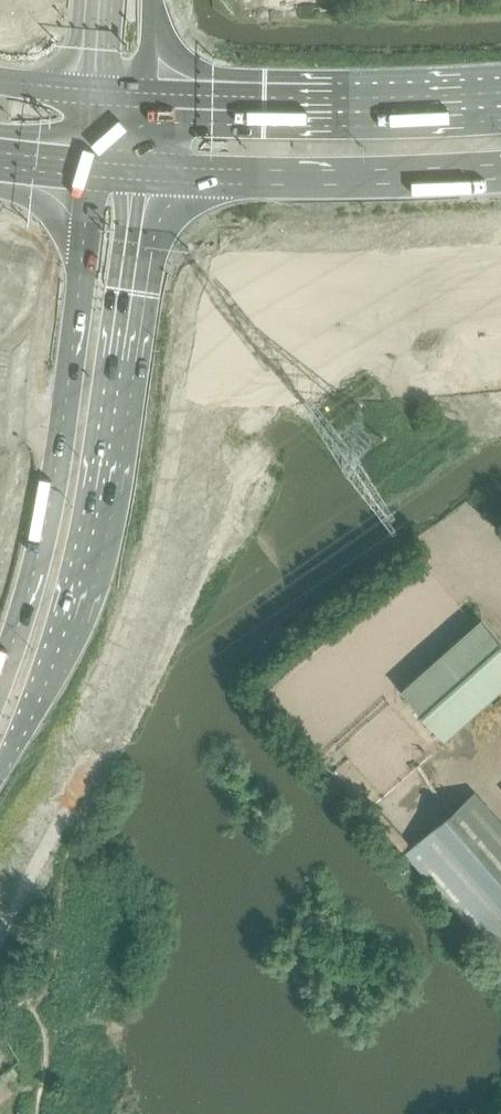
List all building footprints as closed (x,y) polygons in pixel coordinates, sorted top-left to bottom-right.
[(500,689),(500,640),(481,618),(400,690),(445,740),(500,689)] [(406,851),(500,960),(500,827),(491,815),(472,794),(413,845),(411,846),(406,851)] [(376,805),(369,811),(406,851),(411,846),(413,845),(376,805)]
